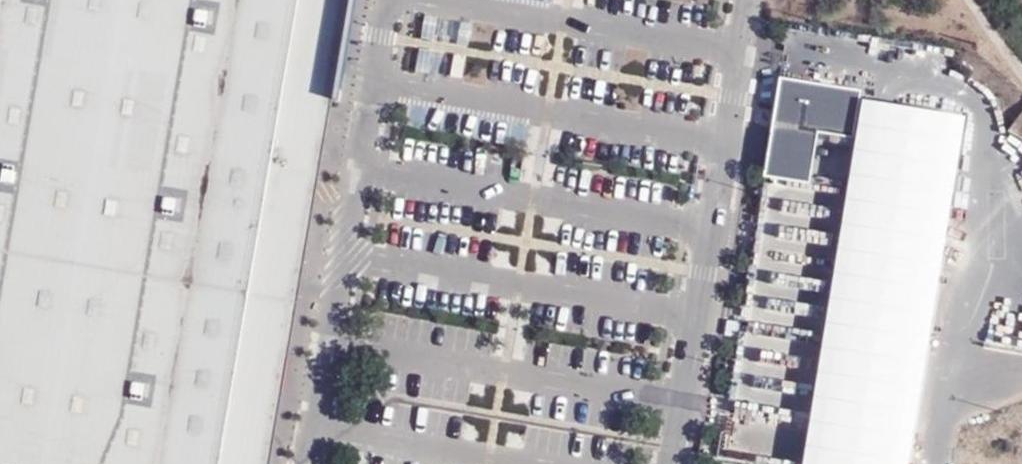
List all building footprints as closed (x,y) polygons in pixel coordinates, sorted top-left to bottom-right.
[(300,0),(0,0),(0,463),(221,463),(300,0)] [(221,463),(271,463),(350,0),(300,0),(221,463)]
